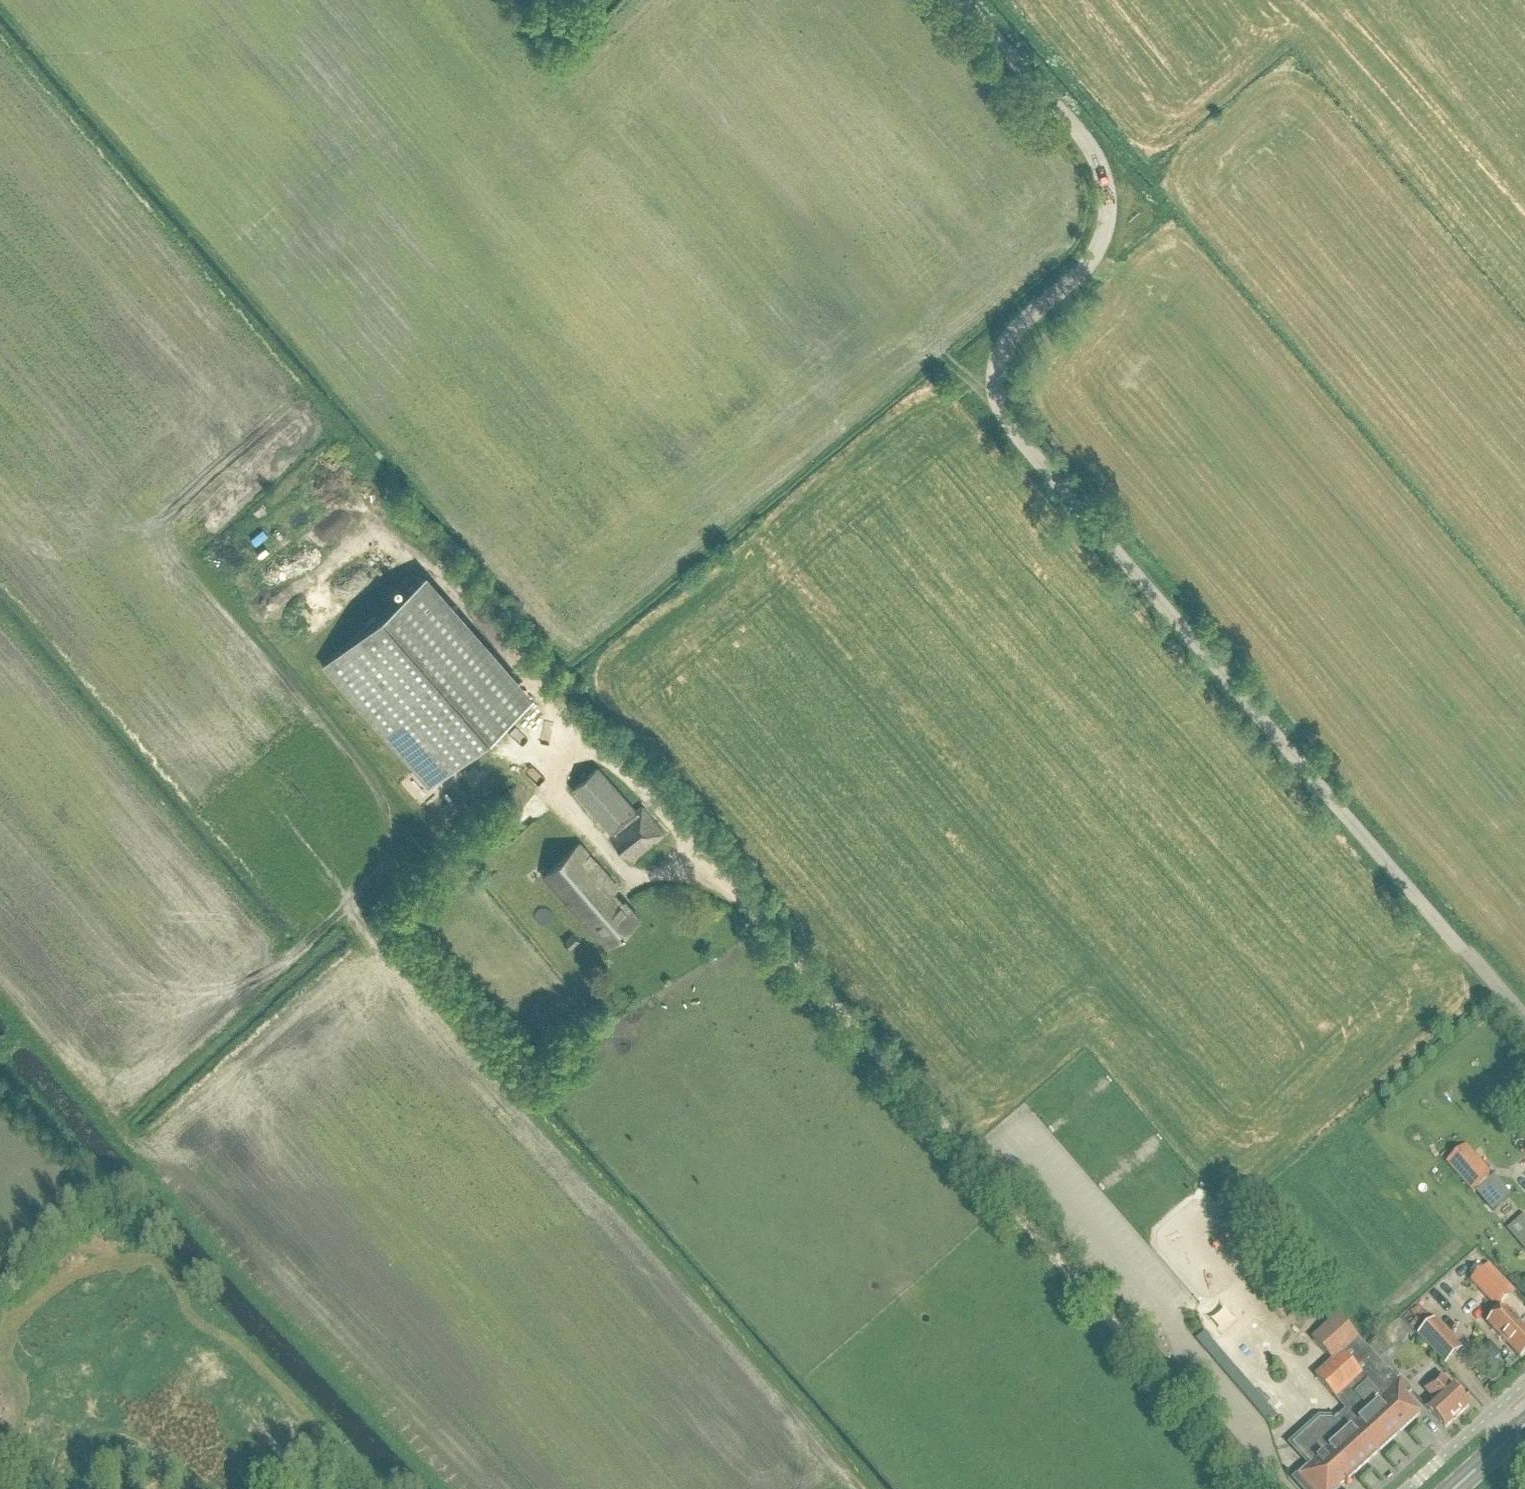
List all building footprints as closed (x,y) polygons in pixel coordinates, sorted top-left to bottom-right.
[(322,663),(429,784),(534,692),(428,570),(322,663)] [(574,786),(605,826),(629,807),(598,767),(574,786)] [(610,829),(632,857),(651,842),(650,840),(660,831),(661,833),(663,831),(641,803),(610,829)] [(594,835),(611,856),(618,850),(601,829),(594,835)] [(608,944),(638,918),(613,888),(617,885),(578,840),(541,872),(590,928),(596,930),(608,944)] [(565,940),(573,948),(582,939),(574,931),(565,940)] [(1465,1147),(1445,1165),(1473,1195),(1474,1195),(1475,1194),(1493,1179),(1494,1177),(1470,1151),(1465,1147)] [(1517,1246),(1524,1239),(1524,1221),(1508,1234),(1517,1246)] [(1487,1271),(1471,1285),(1495,1311),(1511,1296),(1487,1271)] [(1198,1296),(1203,1307),(1217,1302),(1212,1290),(1198,1296)] [(1227,1318),(1237,1330),(1254,1315),(1243,1303),(1227,1318)] [(1524,1357),(1524,1332),(1504,1310),(1487,1327),(1520,1361),(1524,1357)] [(1342,1488),(1345,1486),(1347,1488),(1349,1488),(1346,1485),(1421,1417),(1405,1399),(1410,1394),(1400,1384),(1398,1386),(1389,1377),(1378,1365),(1393,1351),(1383,1339),(1367,1354),(1367,1353),(1366,1352),(1340,1324),(1336,1320),(1312,1343),(1332,1364),(1316,1380),(1347,1414),(1338,1422),(1337,1421),(1334,1424),(1320,1423),(1292,1448),(1312,1469),(1296,1483),(1301,1488),(1342,1488)] [(1419,1337),(1445,1366),(1461,1352),(1434,1323),(1432,1325),(1428,1320),(1417,1331),(1421,1336),(1419,1337)] [(1258,1421),(1276,1405),(1211,1331),(1192,1347),(1258,1421)] [(1444,1430),(1468,1410),(1442,1380),(1426,1394),(1434,1404),(1427,1410),(1444,1430)]
